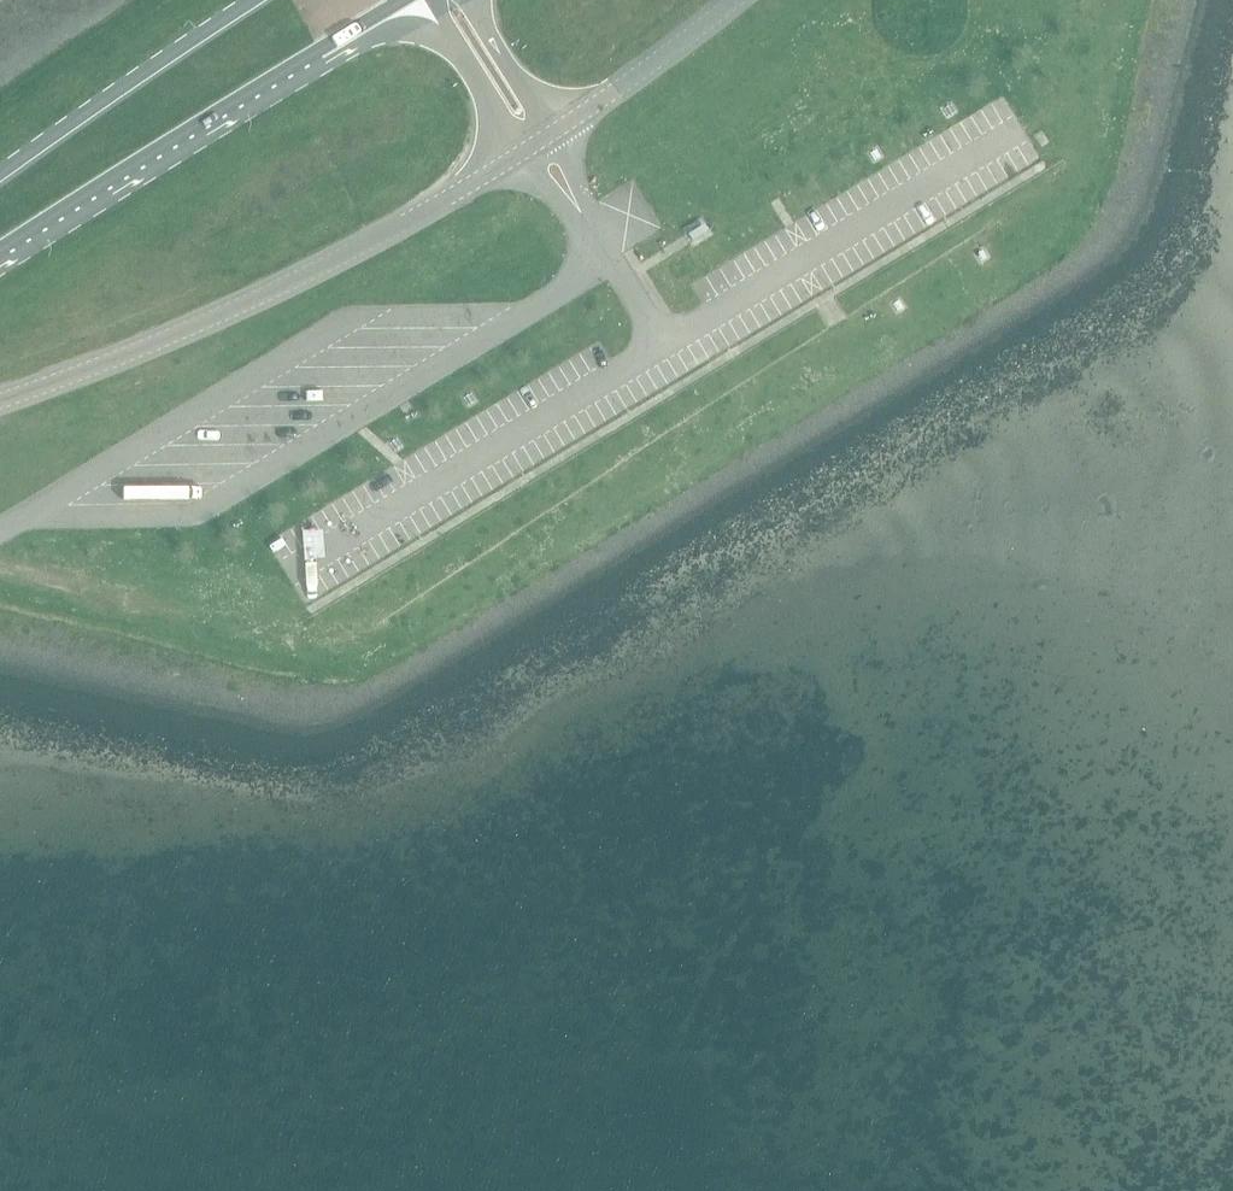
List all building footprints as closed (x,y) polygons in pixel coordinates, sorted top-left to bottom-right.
[(194,463),(194,472),(224,473),(225,464),(194,463)] [(438,521),(436,513),(447,510),(443,495),(411,504),(418,527),(438,521)] [(323,501),(279,523),(288,542),(333,521),(323,501)]
